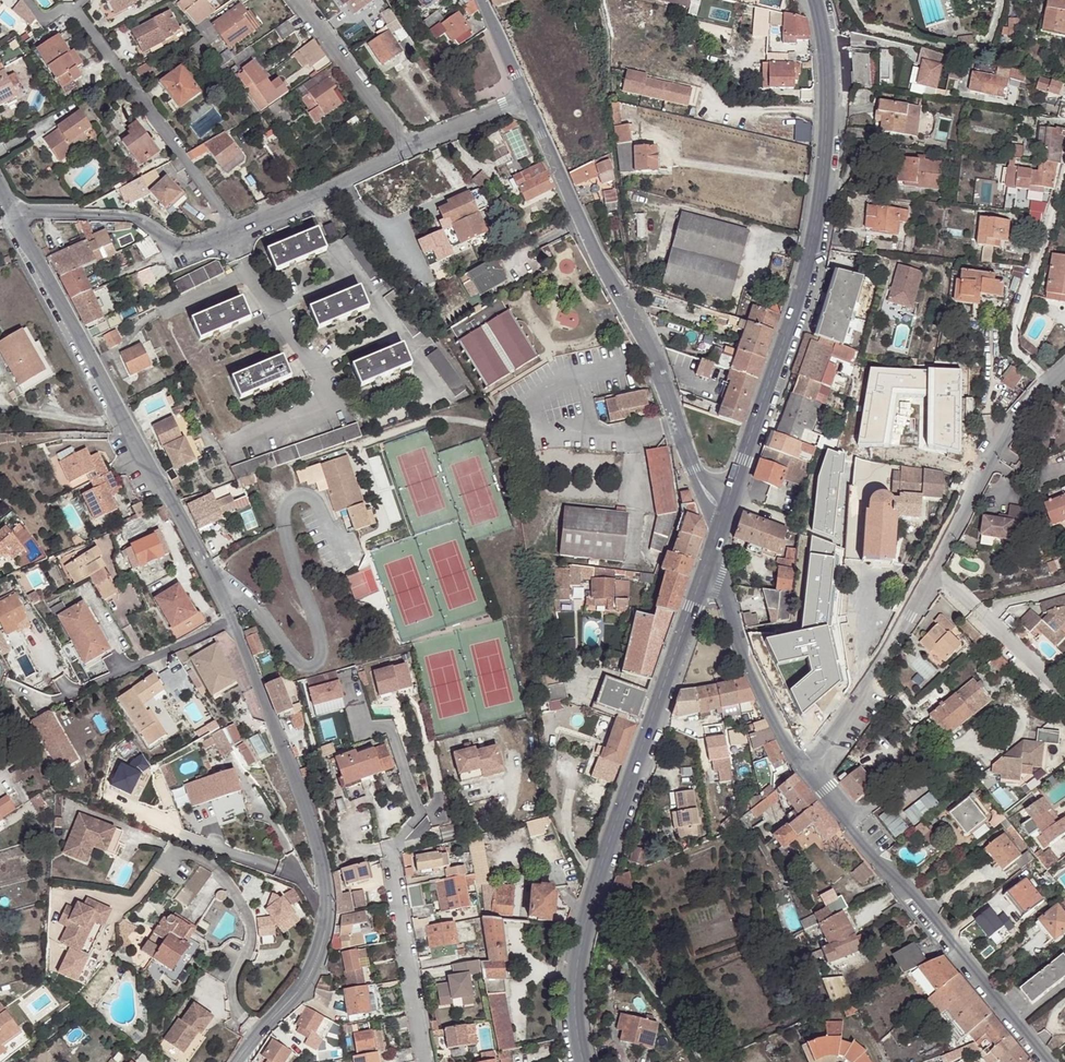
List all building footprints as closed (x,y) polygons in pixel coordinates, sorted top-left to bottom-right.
[(25,0),(23,0),(15,9),(33,25),(38,19),(25,0)] [(108,5),(111,4),(116,15),(147,0),(106,0),(108,5)] [(207,0),(184,0),(178,4),(194,26),(205,18),(214,11),(207,0)] [(373,0),(336,0),(342,9),(346,6),(353,16),(373,1),(373,0)] [(470,3),(468,0),(464,0),(458,4),(462,9),(470,3)] [(1064,11),(1064,1),(1060,0),(1045,0),(1044,11),(1042,10),(1038,34),(1061,38),(1064,11)] [(479,13),(473,1),(470,3),(462,9),(458,11),(463,18),(468,15),(471,19),(479,13)] [(386,2),(380,6),(383,11),(389,7),(386,2)] [(205,18),(194,26),(201,34),(201,35),(207,32),(212,28),(227,48),(250,32),(240,18),(244,15),(237,6),(211,25),(205,18)] [(381,12),(384,22),(394,20),(392,9),(381,12)] [(168,13),(130,34),(142,55),(170,40),(168,36),(179,30),(168,13)] [(438,26),(442,23),(435,13),(421,22),(428,33),(438,26)] [(438,26),(428,33),(434,42),(445,35),(451,45),(453,44),(457,48),(471,37),(469,33),(470,32),(457,14),(439,27),(438,26)] [(806,19),(801,18),(784,14),(783,35),(797,36),(808,36),(806,19)] [(749,17),(749,36),(765,36),(765,17),(749,17)] [(295,31),(287,20),(275,29),(283,40),(295,31)] [(386,28),(375,34),(378,39),(368,45),(381,66),(400,54),(386,28)] [(61,34),(39,49),(68,93),(79,85),(77,81),(84,77),(78,68),(69,54),(72,52),(61,34)] [(18,41),(21,46),(30,39),(27,35),(18,41)] [(419,54),(413,44),(409,38),(399,44),(409,60),(419,54)] [(325,56),(312,39),(296,50),(311,67),(325,56)] [(875,48),(853,50),(857,84),(882,82),(879,54),(876,54),(875,48)] [(226,51),(218,57),(224,66),(224,65),(230,61),(232,59),(226,51)] [(81,65),(72,52),(69,54),(78,68),(81,65)] [(789,53),(777,53),(777,64),(789,64),(789,53)] [(0,57),(0,106),(19,97),(0,57)] [(136,69),(140,76),(153,70),(149,62),(136,69)] [(245,90),(243,92),(261,116),(288,96),(278,82),(270,87),(253,63),(234,76),(245,90)] [(763,64),(763,88),(794,89),(794,74),(794,63),(789,64),(777,64),(772,64),(763,64)] [(943,67),(923,63),(918,88),(938,92),(943,67)] [(201,94),(182,66),(159,82),(173,103),(178,110),(190,101),(201,94)] [(648,75),(629,70),(623,91),(690,106),(693,90),(647,79),(648,75)] [(336,87),(324,71),(303,86),(308,93),(317,105),(325,116),(342,104),(332,90),(336,87)] [(1010,81),(973,74),(969,93),(1006,100),(1010,81)] [(1041,79),(1038,92),(1063,98),(1064,91),(1064,85),(1041,79)] [(308,93),(299,99),(308,111),(317,105),(308,93)] [(919,107),(881,101),(879,113),(883,113),(880,131),(914,137),(919,107)] [(307,112),(315,123),(325,116),(317,105),(308,111),(307,112)] [(81,133),(90,126),(79,111),(57,127),(58,129),(43,140),(58,160),(85,140),(84,137),(81,133)] [(622,124),(620,112),(614,112),(615,125),(617,125),(616,122),(620,121),(620,124),(622,124)] [(149,137),(137,121),(128,127),(131,131),(127,135),(128,138),(121,143),(140,167),(150,160),(148,158),(156,152),(147,139),(149,137)] [(502,127),(504,132),(518,126),(515,121),(502,127)] [(617,125),(615,125),(617,143),(621,170),(648,172),(649,147),(635,146),(632,141),(630,123),(622,124),(620,124),(620,121),(616,122),(617,125)] [(809,140),(809,122),(795,122),(795,140),(809,140)] [(92,130),(90,126),(81,133),(84,137),(92,130)] [(1058,126),(1056,134),(1064,136),(1064,127),(1058,126)] [(478,132),(465,138),(468,146),(480,141),(482,140),(478,132)] [(881,135),(873,134),(872,142),(881,143),(881,135)] [(209,143),(186,154),(193,164),(208,153),(221,170),(224,174),(230,174),(242,165),(243,159),(227,137),(213,148),(209,143)] [(1064,151),(1064,139),(1051,137),(1050,152),(1041,151),(1039,162),(1056,164),(1060,164),(1061,154),(1064,155),(1064,151)] [(614,168),(612,149),(590,161),(596,176),(614,168)] [(186,170),(177,158),(167,163),(177,176),(186,170)] [(1013,190),(1013,189),(1028,191),(1028,187),(1028,184),(1042,186),(1041,189),(1051,189),(1056,168),(1056,164),(1039,162),(1038,172),(1031,170),(1017,169),(1018,159),(1017,159),(1010,158),(1006,189),(1013,190)] [(590,161),(568,172),(574,185),(596,176),(590,161)] [(910,187),(913,161),(906,161),(904,186),(910,187)] [(941,164),(913,161),(910,187),(921,188),(920,191),(937,193),(941,164)] [(523,204),(554,188),(543,162),(513,177),(523,204)] [(157,169),(142,176),(147,187),(160,177),(157,169)] [(117,189),(104,194),(109,204),(148,189),(147,187),(142,176),(135,180),(117,189)] [(165,177),(148,191),(163,209),(168,215),(176,208),(184,200),(180,195),(165,177)] [(605,189),(606,202),(618,201),(617,188),(612,188),(605,189)] [(485,235),(466,193),(449,200),(451,204),(436,211),(442,222),(447,220),(459,247),(485,235)] [(1043,214),(1044,210),(1046,204),(1030,202),(1029,212),(1043,214)] [(875,207),(873,225),(877,225),(876,233),(896,235),(898,222),(906,223),(907,210),(875,207)] [(681,211),(662,280),(728,299),(748,230),(681,211)] [(1038,226),(1043,214),(1029,212),(1024,223),(1038,226)] [(525,229),(518,216),(511,220),(518,232),(525,229)] [(1008,221),(979,218),(976,245),(992,247),(993,240),(1005,241),(1008,221)] [(442,222),(438,224),(441,232),(438,234),(452,251),(459,247),(447,220),(442,222)] [(86,240),(97,262),(116,254),(106,234),(94,239),(86,221),(76,221),(78,224),(83,234),(86,240)] [(128,234),(131,226),(123,223),(119,230),(128,234)] [(78,224),(74,225),(79,236),(83,234),(78,224)] [(337,236),(333,224),(323,227),(328,240),(337,236)] [(326,251),(317,230),(266,251),(275,272),(326,251)] [(847,232),(833,230),(830,247),(844,248),(847,232)] [(416,243),(428,268),(453,257),(450,251),(452,251),(438,234),(416,243)] [(160,252),(148,238),(136,245),(146,258),(160,252)] [(41,249),(48,262),(51,261),(60,278),(80,269),(94,263),(97,262),(86,240),(82,242),(84,245),(53,260),(49,251),(48,252),(46,247),(41,249)] [(554,257),(548,246),(543,248),(542,247),(538,249),(545,263),(554,257)] [(980,261),(991,262),(993,248),(982,247),(980,261)] [(1040,295),(1059,298),(1064,299),(1064,259),(1047,256),(1040,295)] [(505,278),(494,258),(468,274),(478,294),(505,278)] [(215,260),(172,283),(179,297),(222,274),(215,260)] [(923,271),(899,264),(888,300),(912,308),(923,271)] [(151,266),(136,272),(142,287),(157,282),(151,266)] [(70,299),(90,291),(80,269),(60,278),(70,299)] [(837,270),(815,335),(859,349),(881,278),(837,270)] [(995,274),(960,271),(960,280),(955,280),(954,301),(979,304),(980,294),(1002,296),(1004,281),(994,280),(995,274)] [(368,309),(360,288),(308,309),(317,330),(368,309)] [(102,318),(90,291),(70,299),(82,323),(84,326),(102,318)] [(1059,298),(1040,295),(1039,302),(1058,305),(1059,298)] [(251,320),(242,298),(190,319),(199,341),(251,320)] [(450,329),(486,389),(534,360),(527,348),(513,324),(498,300),(450,329)] [(152,308),(153,308),(151,301),(121,316),(125,322),(128,320),(152,308)] [(752,306),(746,323),(772,332),(781,308),(767,303),(764,310),(752,306)] [(743,322),(728,317),(725,326),(739,331),(741,325),(743,322)] [(86,330),(91,339),(107,331),(103,322),(86,330)] [(515,323),(513,324),(527,348),(530,346),(531,345),(533,343),(533,340),(532,338),(531,335),(526,327),(524,324),(522,323),(519,322),(516,322),(515,323)] [(772,332),(746,323),(745,327),(743,332),(736,350),(763,360),(772,332)] [(30,327),(25,329),(36,349),(33,351),(45,373),(21,385),(24,392),(55,375),(30,327)] [(25,329),(0,342),(0,344),(21,385),(45,373),(33,351),(36,349),(25,329)] [(104,336),(110,349),(123,343),(117,330),(104,336)] [(805,332),(798,354),(804,356),(812,334),(805,332)] [(853,370),(859,349),(815,335),(812,334),(804,356),(833,365),(837,355),(846,358),(843,366),(853,370)] [(1022,348),(1025,350),(1031,344),(1021,336),(1019,338),(1022,348)] [(1025,350),(1035,358),(1040,351),(1031,344),(1025,350)] [(150,367),(141,346),(120,355),(130,376),(150,367)] [(411,367),(402,346),(352,366),(360,388),(411,367)] [(763,360),(736,350),(724,346),(722,352),(713,349),(709,363),(756,380),(763,360)] [(464,391),(436,349),(423,358),(451,399),(464,391)] [(690,356),(677,351),(672,361),(680,364),(687,365),(690,356)] [(798,354),(792,372),(798,374),(804,356),(798,354)] [(700,360),(690,356),(687,365),(696,368),(700,360)] [(798,374),(821,381),(831,385),(837,367),(833,365),(804,356),(798,374)] [(290,379),(281,358),(230,379),(239,400),(290,379)] [(756,380),(709,363),(705,361),(700,360),(696,368),(695,373),(719,382),(722,375),(731,378),(721,405),(745,414),(756,380)] [(951,380),(923,376),(912,455),(943,459),(952,396),(973,400),(978,366),(953,362),(951,380)] [(1031,380),(1014,367),(1005,378),(1021,392),(1031,380)] [(798,374),(791,392),(815,400),(821,381),(798,374)] [(678,390),(694,395),(698,386),(686,380),(674,378),(678,390)] [(1002,382),(1018,396),(1021,392),(1005,378),(1002,382)] [(847,393),(842,392),(842,388),(836,386),(834,393),(839,394),(837,400),(843,402),(847,393)] [(791,392),(781,422),(805,429),(806,426),(813,428),(822,402),(815,400),(791,392)] [(647,407),(644,393),(605,401),(609,423),(621,421),(619,413),(628,411),(647,407)] [(745,414),(721,405),(719,410),(705,406),(705,405),(691,400),(689,406),(741,425),(745,414)] [(621,421),(630,419),(629,414),(628,411),(619,413),(621,421)] [(183,440),(173,418),(154,427),(163,448),(164,447),(183,440)] [(781,422),(777,433),(797,441),(798,439),(801,440),(805,429),(781,422)] [(230,468),(237,482),(238,482),(257,475),(362,438),(356,423),(230,468)] [(827,429),(826,432),(828,432),(842,434),(844,425),(837,424),(835,431),(827,429)] [(797,441),(777,433),(771,431),(765,446),(792,455),(797,441)] [(828,432),(826,432),(825,436),(819,435),(816,445),(838,453),(838,452),(842,434),(828,432)] [(183,440),(164,447),(174,470),(202,459),(196,446),(189,450),(185,439),(183,440)] [(74,483),(93,474),(100,469),(103,476),(112,471),(104,458),(96,462),(93,456),(87,444),(62,457),(74,483)] [(765,446),(755,478),(780,487),(783,479),(787,469),(789,462),(795,463),(795,466),(809,471),(809,470),(811,462),(792,455),(765,446)] [(647,548),(662,554),(677,512),(668,448),(652,450),(661,514),(647,548)] [(96,462),(104,458),(102,452),(93,456),(96,462)] [(356,532),(371,527),(365,512),(346,456),(295,474),(299,485),(306,483),(307,486),(315,484),(324,481),(327,489),(336,514),(348,510),(356,532)] [(787,469),(783,479),(805,486),(809,471),(795,466),(795,463),(789,462),(787,469)] [(903,467),(902,482),(917,482),(917,487),(941,488),(942,472),(903,467)] [(93,474),(96,479),(103,476),(100,469),(93,474)] [(107,483),(100,487),(99,487),(86,493),(99,520),(121,508),(115,496),(112,490),(122,486),(114,470),(112,471),(103,476),(107,483)] [(257,475),(238,482),(240,488),(259,481),(257,475)] [(957,478),(951,475),(948,482),(954,485),(957,478)] [(103,476),(96,479),(100,487),(107,483),(103,476)] [(315,484),(317,492),(327,489),(324,481),(315,484)] [(917,482),(902,482),(902,494),(896,494),(896,497),(891,496),(889,495),(886,493),(881,492),(876,492),(872,495),(870,498),(868,501),(867,512),(865,513),(863,561),(893,563),(895,516),(919,517),(921,497),(941,498),(941,488),(917,487),(917,482)] [(112,490),(115,496),(124,491),(122,486),(112,490)] [(689,491),(679,493),(680,504),(691,502),(689,491)] [(217,503),(214,495),(189,503),(198,529),(222,521),(221,517),(230,513),(227,505),(218,508),(217,503)] [(1064,522),(1064,496),(1045,505),(1053,526),(1064,522)] [(238,510),(233,497),(217,503),(218,508),(227,505),(230,513),(238,510)] [(694,503),(680,505),(682,514),(675,532),(680,533),(701,541),(705,530),(702,521),(700,520),(694,503)] [(983,519),(982,538),(1011,541),(1013,522),(1022,523),(1030,520),(1025,508),(1009,506),(1008,517),(1007,521),(998,520),(983,519)] [(365,512),(371,527),(377,525),(371,510),(365,512)] [(624,521),(560,513),(554,554),(619,562),(624,521)] [(757,518),(742,513),(733,537),(748,542),(757,518)] [(140,517),(109,531),(111,536),(119,532),(124,541),(145,531),(140,517)] [(748,542),(762,547),(771,523),(757,518),(748,542)] [(785,539),(788,529),(771,523),(762,547),(780,553),(780,552),(783,553),(786,543),(787,540),(785,539)] [(12,557),(23,548),(6,528),(0,533),(0,561),(5,556),(4,555),(7,551),(12,557)] [(169,555),(158,529),(151,532),(153,536),(130,546),(131,548),(124,550),(133,570),(169,555)] [(694,561),(701,541),(680,533),(673,553),(694,561)] [(23,548),(12,557),(15,561),(26,552),(23,548)] [(96,548),(65,567),(76,584),(89,578),(101,571),(95,561),(99,558),(102,557),(96,548)] [(787,558),(797,559),(798,549),(789,548),(787,558)] [(688,579),(694,561),(673,553),(667,572),(688,579)] [(101,571),(106,568),(99,558),(95,561),(101,571)] [(796,569),(797,559),(787,558),(782,558),(781,568),(796,569)] [(633,579),(634,572),(570,565),(556,563),(556,590),(570,590),(570,582),(581,582),(581,579),(594,579),(593,599),(603,600),(616,600),(632,601),(632,581),(633,579)] [(777,590),(793,592),(796,569),(781,568),(780,567),(777,590)] [(688,579),(667,572),(658,602),(657,606),(677,612),(688,579)] [(655,584),(656,574),(640,573),(640,580),(639,582),(655,584)] [(968,574),(962,581),(970,589),(981,586),(979,579),(968,574)] [(26,591),(18,576),(10,580),(17,595),(26,591)] [(116,595),(107,580),(95,587),(104,602),(116,595)] [(188,602),(178,585),(155,598),(172,628),(175,626),(182,638),(207,624),(200,612),(199,612),(195,614),(192,616),(185,603),(188,602)] [(842,589),(833,587),(831,599),(841,601),(842,589)] [(761,588),(772,624),(773,623),(776,601),(792,603),(793,592),(777,590),(761,588)] [(1050,626),(1062,616),(1060,604),(1064,603),(1064,591),(1035,597),(1037,608),(1040,612),(1036,616),(1025,604),(1012,616),(1022,627),(1027,622),(1040,636),(1050,626)] [(17,595),(0,603),(0,617),(8,634),(19,629),(17,624),(28,619),(17,595)] [(943,602),(936,598),(932,604),(938,609),(943,602)] [(603,600),(593,599),(593,608),(602,608),(603,600)] [(821,728),(845,694),(848,685),(843,630),(849,630),(850,619),(839,618),(841,601),(831,599),(830,618),(827,618),(827,627),(823,627),(823,630),(775,630),(775,632),(759,632),(759,633),(759,649),(774,649),(774,652),(825,652),(824,668),(810,689),(813,692),(798,713),(821,728)] [(632,609),(632,601),(616,600),(616,608),(632,609)] [(776,601),(773,623),(790,621),(792,603),(776,601)] [(192,616),(195,614),(188,602),(185,603),(192,616)] [(85,613),(89,611),(84,603),(58,617),(86,665),(111,651),(106,642),(103,644),(85,613)] [(621,672),(653,680),(677,612),(657,606),(655,615),(649,614),(636,611),(621,672)] [(758,610),(742,613),(745,627),(746,627),(761,625),(758,610)] [(106,642),(89,611),(85,613),(103,644),(106,642)] [(930,651),(929,651),(941,664),(958,649),(947,636),(953,631),(940,616),(934,622),(937,625),(920,640),(930,651)] [(974,640),(981,633),(964,617),(958,623),(974,640)] [(32,627),(28,619),(17,624),(19,629),(21,632),(32,627)] [(1057,633),(1050,626),(1040,636),(1046,643),(1057,633)] [(0,631),(0,655),(1,656),(12,650),(1,630),(0,631)] [(249,637),(246,638),(253,657),(263,653),(256,634),(253,635),(252,632),(248,634),(249,637)] [(759,633),(748,633),(753,650),(758,650),(758,656),(774,655),(774,652),(774,649),(759,649),(759,633)] [(924,656),(929,651),(930,651),(920,640),(914,645),(924,656)] [(987,645),(974,656),(982,666),(991,658),(995,655),(987,645)] [(237,680),(216,646),(193,660),(213,695),(237,680)] [(1011,663),(999,651),(995,655),(991,658),(1001,670),(1011,663)] [(404,666),(371,674),(377,698),(410,689),(404,666)] [(331,673),(305,680),(311,707),(340,700),(336,683),(334,684),(331,673)] [(153,694),(155,697),(168,690),(159,676),(120,698),(150,749),(164,741),(148,713),(143,705),(141,701),(153,694)] [(621,712),(638,719),(639,719),(649,692),(607,677),(598,704),(621,712)] [(281,679),(264,685),(277,716),(292,710),(281,679)] [(734,682),(739,703),(754,700),(745,679),(734,682)] [(568,680),(549,682),(552,699),(570,697),(568,680)] [(947,736),(990,700),(973,680),(944,704),(943,701),(928,714),(947,736)] [(734,682),(716,685),(721,707),(723,715),(741,711),(739,703),(734,682)] [(695,690),(694,690),(699,712),(721,707),(716,685),(695,690)] [(699,712),(694,690),(679,692),(671,715),(676,718),(699,712)] [(143,705),(155,697),(153,694),(141,701),(143,705)] [(618,719),(621,712),(598,704),(595,703),(592,710),(618,719)] [(152,710),(148,713),(164,741),(168,738),(152,710)] [(81,759),(53,711),(35,722),(63,770),(81,759)] [(618,764),(622,765),(638,719),(621,712),(618,719),(618,720),(604,757),(603,759),(618,764)] [(289,718),(293,731),(303,727),(301,713),(289,718)] [(764,719),(744,726),(745,729),(746,735),(768,728),(764,719)] [(228,732),(236,727),(234,724),(225,728),(228,732)] [(243,739),(236,727),(228,732),(235,744),(243,739)] [(746,735),(745,729),(729,732),(731,746),(748,743),(746,735)] [(784,758),(769,729),(756,736),(772,765),(784,758)] [(1005,758),(993,767),(993,772),(1001,774),(1022,776),(1023,771),(1032,773),(1033,767),(1042,768),(1046,744),(1059,746),(1061,733),(1039,730),(1037,743),(1026,741),(1015,750),(1013,759),(1005,758)] [(228,745),(220,731),(210,737),(216,748),(228,745)] [(729,758),(725,735),(705,738),(709,761),(713,760),(715,773),(731,770),(729,758)] [(354,751),(334,757),(341,778),(356,773),(359,780),(383,772),(383,769),(392,767),(385,744),(355,755),(354,751)] [(231,751),(228,745),(216,748),(222,757),(231,751)] [(454,753),(462,783),(505,772),(498,746),(477,751),(476,748),(469,750),(463,751),(454,753)] [(249,749),(241,753),(248,766),(256,762),(249,749)] [(600,756),(593,776),(612,782),(618,764),(603,759),(604,757),(600,756)] [(772,765),(774,769),(787,763),(784,758),(772,765)] [(841,783),(856,803),(876,787),(860,767),(841,783)] [(134,780),(111,771),(103,792),(124,801),(134,780)] [(211,778),(202,781),(187,784),(193,806),(217,800),(222,818),(244,812),(232,771),(211,777),(211,778)] [(356,773),(341,778),(344,784),(359,780),(356,773)] [(1022,776),(1001,774),(1001,779),(1021,782),(1022,776)] [(808,793),(794,776),(782,785),(796,802),(808,793)] [(683,826),(685,836),(697,834),(695,824),(698,823),(692,788),(675,790),(678,810),(672,811),(675,827),(678,827),(683,826)] [(762,802),(775,791),(773,789),(761,798),(762,802)] [(776,791),(775,791),(762,802),(749,812),(755,819),(779,799),(776,791)] [(804,812),(816,803),(808,793),(796,802),(804,812)] [(1056,822),(1059,820),(1060,819),(1043,797),(1039,800),(1056,822)] [(4,821),(2,818),(16,810),(8,798),(0,802),(0,823),(4,821)] [(969,835),(985,821),(967,798),(947,814),(959,829),(963,827),(969,835)] [(1059,820),(1056,822),(1039,800),(1025,811),(1030,818),(1039,828),(1043,833),(1037,838),(1046,848),(1064,832),(1064,828),(1059,820)] [(824,843),(839,830),(827,816),(816,803),(804,812),(790,823),(774,836),(783,847),(811,826),(824,843)] [(1006,820),(1002,815),(997,809),(991,813),(993,815),(994,817),(994,820),(994,822),(993,824),(991,826),(990,827),(992,831),(998,825),(1006,820)] [(211,824),(209,815),(194,819),(194,828),(211,824)] [(84,817),(80,827),(88,830),(92,820),(84,817)] [(532,820),(536,835),(546,833),(541,818),(532,820)] [(1030,818),(1021,826),(1030,836),(1039,828),(1030,818)] [(68,857),(80,861),(83,853),(91,856),(97,841),(114,847),(120,831),(92,820),(88,830),(80,827),(68,857)] [(998,825),(1004,832),(1011,826),(1006,820),(998,825)] [(922,822),(914,830),(921,839),(930,831),(922,822)] [(495,882),(490,883),(481,834),(467,838),(474,873),(476,886),(481,885),(485,913),(493,914),(494,896),(531,899),(532,887),(495,884),(495,882)] [(1000,864),(997,867),(1004,873),(1021,858),(1002,837),(988,850),(1000,864)] [(83,853),(80,861),(92,866),(98,850),(111,855),(114,847),(97,841),(91,856),(83,853)] [(444,846),(435,848),(436,852),(436,854),(445,852),(444,846)] [(647,851),(634,847),(630,861),(643,865),(647,851)] [(1059,861),(1049,848),(1037,858),(1047,871),(1059,861)] [(984,853),(997,867),(1000,864),(988,850),(984,853)] [(402,865),(410,863),(408,852),(400,854),(402,865)] [(416,870),(447,864),(445,852),(436,854),(436,852),(414,856),(416,870)] [(850,873),(859,884),(873,873),(864,862),(850,873)] [(341,869),(345,885),(354,882),(360,881),(369,879),(365,863),(351,866),(341,869)] [(186,885),(180,892),(191,901),(212,875),(210,872),(201,865),(186,885)] [(411,874),(410,866),(403,867),(404,875),(411,874)] [(443,879),(463,875),(460,866),(441,869),(443,879)] [(335,912),(351,910),(350,901),(341,902),(340,893),(339,881),(336,870),(333,871),(336,896),(335,912)] [(615,878),(610,891),(629,883),(625,874),(615,878)] [(469,908),(463,875),(443,879),(431,881),(437,914),(469,908)] [(1022,918),(1044,901),(1026,879),(1004,897),(1022,918)] [(413,885),(406,886),(409,904),(416,903),(413,885)] [(552,913),(555,913),(556,894),(553,894),(554,886),(541,885),(541,888),(532,887),(531,899),(494,896),(493,914),(539,917),(539,920),(551,921),(552,913)] [(352,890),(354,906),(364,905),(362,889),(352,890)] [(340,893),(341,902),(350,901),(349,892),(340,893)] [(288,893),(281,900),(291,910),(298,904),(288,893)] [(818,923),(840,911),(846,909),(839,896),(823,904),(825,908),(814,914),(818,923)] [(270,907),(264,912),(269,918),(274,927),(275,929),(277,927),(279,929),(295,915),(291,910),(281,900),(279,901),(275,899),(271,897),(267,905),(270,907)] [(637,904),(619,912),(624,923),(641,915),(637,904)] [(65,955),(80,960),(83,951),(89,953),(94,939),(89,938),(92,928),(96,930),(102,932),(107,914),(85,908),(83,916),(77,914),(75,920),(66,918),(61,936),(70,939),(65,955)] [(1064,931),(1064,917),(1057,908),(1040,922),(1054,940),(1064,931)] [(336,947),(364,942),(359,922),(366,921),(364,910),(340,913),(339,935),(339,940),(335,941),(336,947)] [(817,923),(828,946),(853,935),(840,911),(818,923),(817,923)] [(107,914),(102,932),(106,933),(111,916),(107,914)] [(180,942),(183,944),(194,928),(174,914),(170,918),(171,918),(171,919),(172,919),(172,920),(172,921),(173,922),(172,922),(172,923),(172,924),(174,925),(177,921),(189,929),(180,942)] [(279,929),(285,935),(300,921),(295,915),(279,929)] [(191,940),(187,946),(183,944),(180,942),(189,929),(177,921),(174,925),(172,924),(172,923),(172,922),(173,922),(172,921),(172,920),(172,919),(171,919),(171,918),(170,918),(170,917),(169,917),(168,917),(167,917),(166,918),(165,919),(162,919),(140,951),(170,972),(165,978),(174,984),(200,946),(191,940)] [(122,918),(115,926),(120,937),(133,926),(122,918)] [(256,921),(260,939),(276,935),(274,927),(269,918),(256,921)] [(428,926),(426,918),(412,921),(413,928),(427,926),(428,926)] [(502,920),(483,918),(488,963),(477,966),(479,973),(485,994),(487,994),(502,1052),(507,1051),(510,1050),(515,1049),(501,993),(505,993),(502,962),(506,962),(502,920)] [(428,926),(427,926),(429,937),(431,947),(458,943),(454,922),(428,926)] [(415,940),(429,937),(427,926),(413,928),(415,940)] [(859,950),(854,937),(853,935),(828,946),(819,950),(825,964),(859,950)] [(907,973),(909,972),(929,963),(919,941),(897,950),(907,973)] [(459,949),(458,943),(431,947),(432,954),(459,949)] [(344,984),(362,981),(360,973),(356,974),(355,970),(357,970),(356,960),(365,958),(363,948),(342,952),(344,969),(341,970),(344,984)] [(83,951),(80,960),(86,962),(89,953),(83,951)] [(1064,979),(1064,958),(1063,956),(1020,990),(1032,1005),(1064,979)] [(958,975),(943,957),(929,963),(909,972),(931,998),(958,975)] [(478,974),(479,973),(477,966),(452,968),(453,979),(453,985),(447,986),(434,987),(436,1007),(449,1006),(448,1002),(458,1001),(469,1000),(468,981),(479,980),(478,974)] [(839,974),(820,983),(829,1004),(849,995),(839,974)] [(991,1015),(958,975),(931,998),(928,1000),(936,1010),(938,1009),(944,1017),(949,1013),(967,1035),(968,1034),(991,1015)] [(328,989),(329,982),(321,977),(320,976),(317,981),(315,985),(313,996),(327,1006),(332,991),(328,989)] [(375,1010),(371,983),(342,987),(346,1014),(375,1010)] [(469,1008),(469,1000),(458,1001),(458,1009),(469,1008)] [(8,1050),(5,1045),(13,1040),(20,1049),(32,1040),(26,1030),(23,1032),(2,1002),(0,1004),(0,1055),(8,1050)] [(178,1019),(163,1040),(182,1054),(193,1038),(190,1036),(194,1031),(196,1033),(199,1035),(212,1017),(193,1004),(180,1021),(178,1019)] [(845,1008),(850,1020),(858,1017),(852,1005),(845,1008)] [(322,1039),(333,1021),(307,1006),(296,1024),(299,1025),(310,1032),(322,1039)] [(408,1028),(406,1014),(390,1016),(392,1031),(408,1028)] [(623,1026),(621,1033),(619,1042),(650,1050),(656,1024),(620,1015),(617,1024),(623,1026)] [(991,1015),(968,1034),(975,1042),(979,1048),(982,1045),(978,1041),(986,1035),(993,1044),(983,1052),(986,1056),(991,1052),(1009,1037),(991,1015)] [(824,1022),(827,1038),(816,1039),(806,1043),(814,1061),(817,1060),(822,1058),(825,1057),(830,1056),(838,1056),(843,1057),(849,1061),(871,1061),(864,1053),(866,1051),(853,1040),(851,1043),(840,1040),(844,1021),(824,1022)] [(283,1042),(289,1036),(278,1025),(277,1026),(272,1031),(283,1042)] [(299,1025),(296,1030),(307,1036),(310,1032),(299,1025)] [(465,1026),(431,1030),(432,1038),(446,1036),(447,1047),(476,1043),(474,1029),(465,1030),(465,1026)] [(384,1050),(380,1028),(371,1029),(374,1046),(375,1051),(375,1052),(384,1050)] [(352,1032),(356,1055),(375,1052),(375,1051),(374,1046),(371,1029),(352,1032)] [(998,1061),(1016,1045),(1009,1037),(991,1052),(998,1061)] [(291,1051),(273,1039),(262,1056),(269,1060),(268,1061),(283,1061),(291,1051)] [(1016,1045),(998,1061),(997,1061),(1030,1061),(1016,1045)] [(499,1059),(499,1061),(510,1061),(507,1051),(502,1052),(497,1053),(499,1059)] [(352,1055),(353,1061),(377,1061),(375,1052),(356,1055),(352,1055)]
